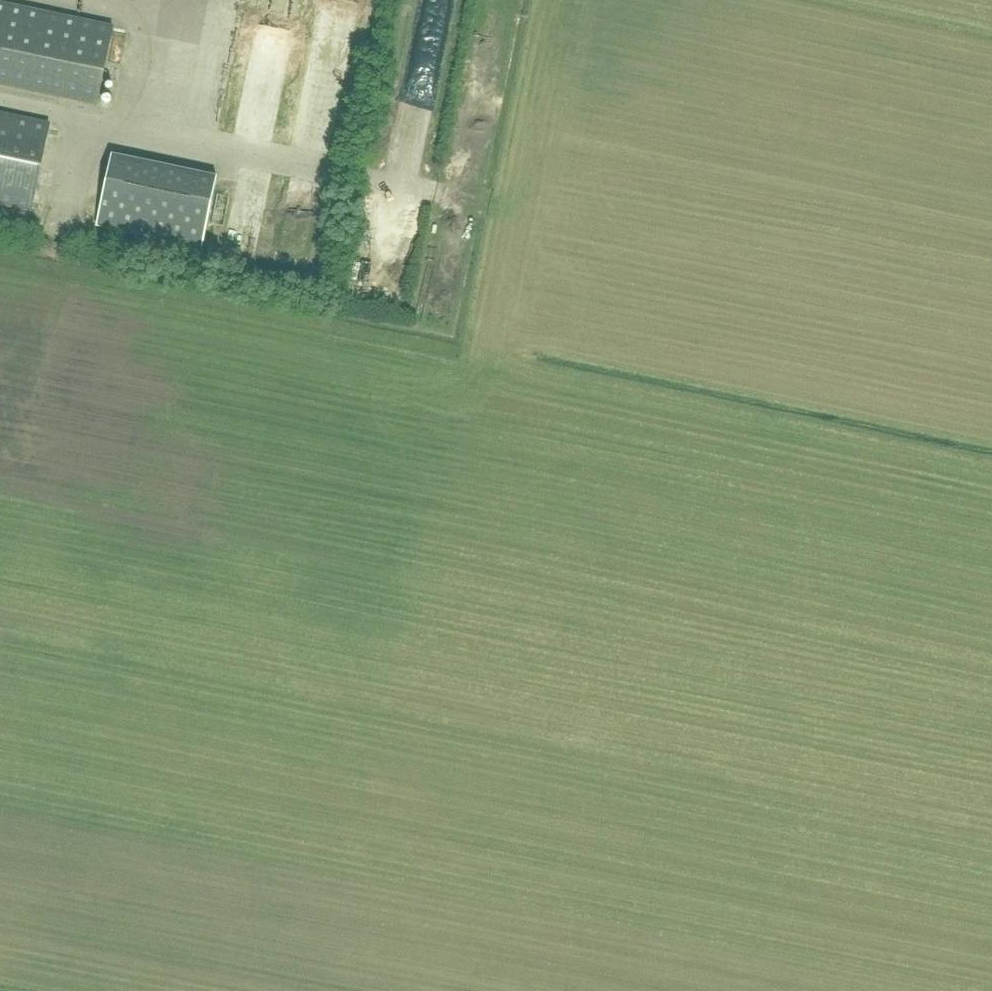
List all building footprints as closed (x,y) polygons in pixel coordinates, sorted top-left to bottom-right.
[(113,27),(0,4),(0,86),(96,106),(113,27)] [(295,59),(295,42),(266,42),(266,59),(295,59)] [(49,126),(0,115),(0,203),(31,210),(49,126)] [(111,156),(96,224),(202,247),(216,178),(111,156)]
